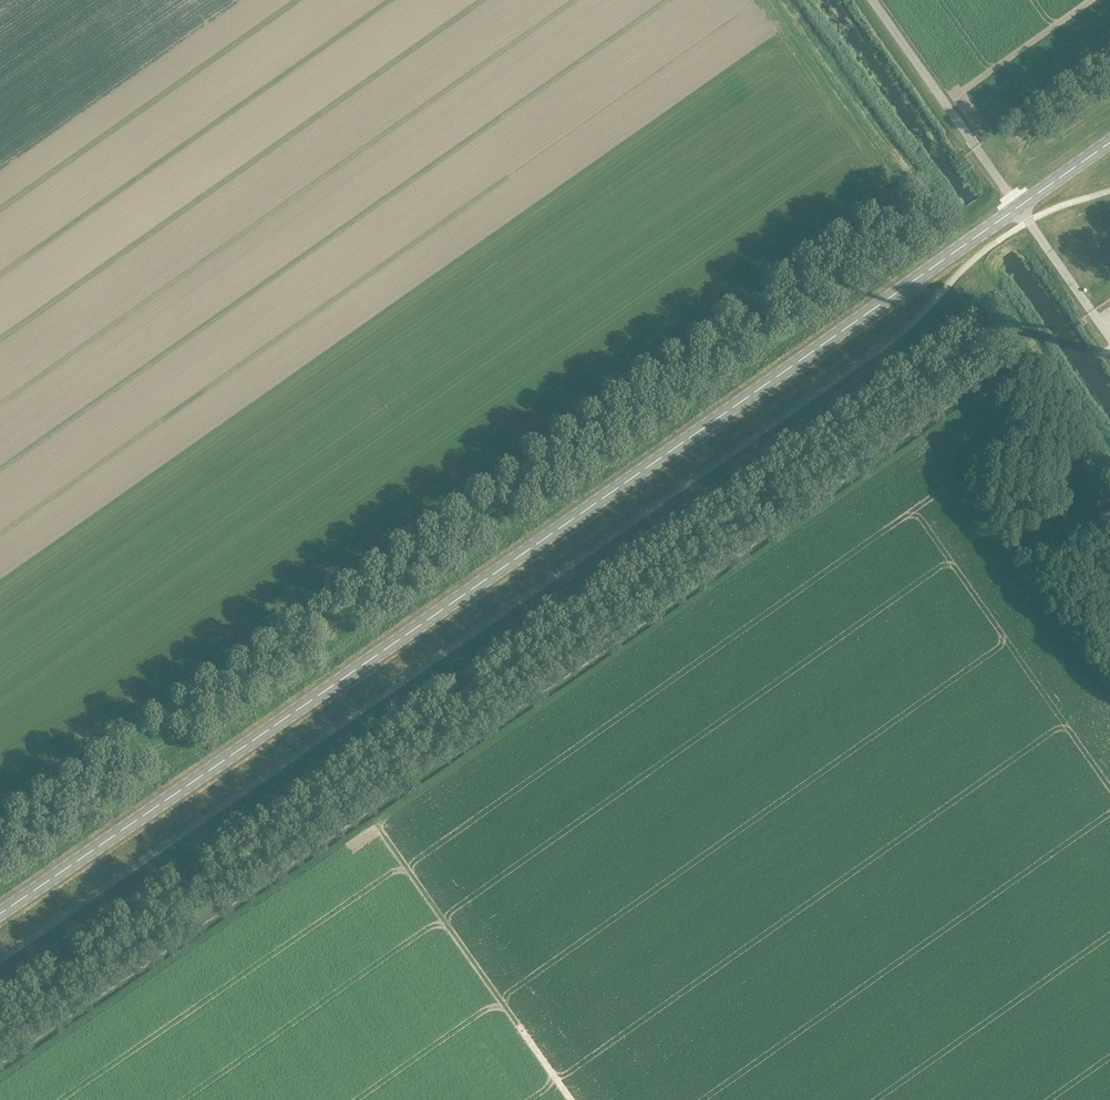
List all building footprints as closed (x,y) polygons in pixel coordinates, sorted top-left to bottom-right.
[(70,876),(75,882),(100,865),(96,859),(70,876)]
